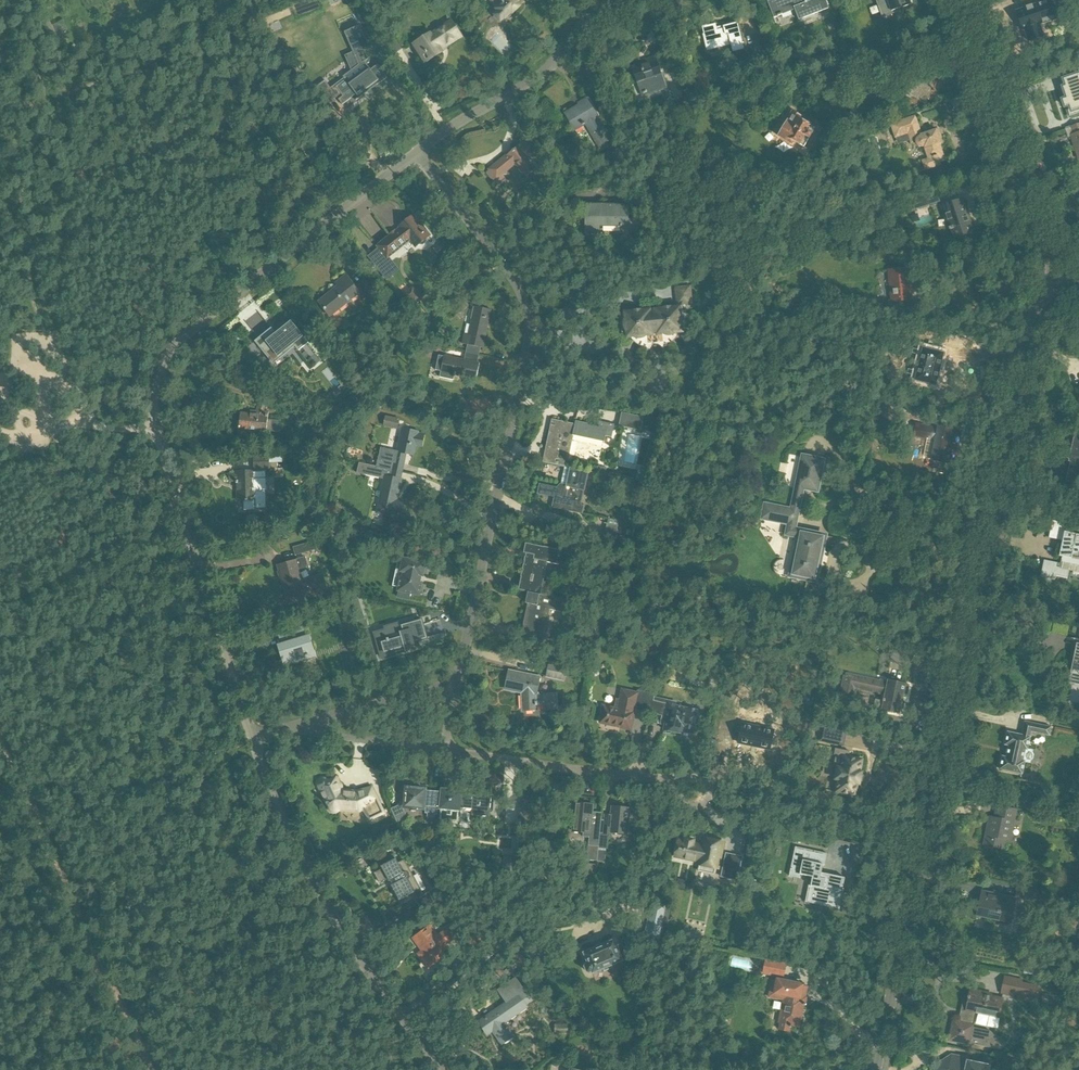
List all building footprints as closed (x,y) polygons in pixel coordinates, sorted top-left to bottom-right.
[(498,11),(494,14),(499,20),(503,17),(504,18),(506,15),(508,17),(512,12),(512,11),(520,3),(517,0),(492,0),(498,6),(496,9),(498,11)] [(767,2),(773,18),(794,10),(798,20),(829,9),(825,0),(811,0),(802,4),(801,0),(771,0),(767,2)] [(878,7),(882,18),(900,11),(899,8),(911,4),(909,0),(876,0),(878,7)] [(1017,13),(1023,31),(1025,30),(1029,42),(1044,37),(1040,25),(1057,19),(1051,1),(1017,13)] [(461,36),(452,22),(431,35),(430,34),(414,44),(426,63),(442,52),(440,50),(461,36)] [(744,49),(737,22),(722,26),(723,28),(717,29),(715,23),(702,27),(707,49),(730,44),(732,52),(744,49)] [(338,99),(342,105),(356,94),(358,96),(378,81),(379,82),(377,84),(377,85),(387,77),(378,64),(371,69),(365,61),(369,58),(365,51),(372,48),(359,25),(344,32),(353,52),(359,65),(351,70),(343,76),(344,78),(345,79),(334,87),(335,88),(336,87),(341,94),(343,96),(338,99)] [(389,44),(395,53),(402,49),(396,39),(389,44)] [(751,48),(757,64),(770,60),(764,44),(751,48)] [(665,86),(655,57),(647,59),(648,62),(632,67),(636,78),(637,77),(642,93),(665,86)] [(681,66),(672,69),(679,91),(688,88),(681,66)] [(1063,78),(1065,85),(1062,86),(1066,98),(1062,99),(1065,107),(1067,106),(1071,116),(1078,113),(1078,73),(1063,78)] [(313,89),(326,105),(337,97),(331,88),(325,80),(313,89)] [(609,140),(596,117),(597,117),(587,101),(565,114),(575,130),(585,123),(599,146),(609,140)] [(804,147),(815,128),(811,126),(813,124),(792,111),(783,127),(780,128),(778,131),(779,134),(778,136),(791,144),(793,141),(804,147)] [(921,135),(915,116),(891,124),(895,137),(908,133),(911,143),(916,142),(915,145),(916,147),(919,149),(922,148),(924,147),(928,159),(922,161),(926,170),(940,165),(938,161),(937,160),(935,160),(936,159),(937,158),(938,157),(943,155),(940,145),(940,144),(939,144),(939,143),(940,142),(941,141),(939,136),(938,136),(937,136),(936,134),(937,134),(937,133),(936,130),(921,135)] [(1066,129),(1068,137),(1071,136),(1078,159),(1078,125),(1066,129)] [(536,169),(526,157),(529,154),(520,144),(508,154),(508,155),(487,172),(496,182),(503,176),(501,174),(515,163),(526,176),(536,169)] [(915,209),(940,201),(937,192),(912,200),(915,209)] [(970,222),(962,199),(941,206),(946,221),(951,220),(953,228),(951,229),(954,238),(974,232),(971,222),(970,222)] [(635,222),(636,220),(628,220),(628,205),(586,205),(586,234),(590,234),(590,235),(594,236),(594,234),(598,235),(599,220),(622,221),(622,227),(627,227),(627,229),(635,230),(638,229),(639,227),(639,225),(638,223),(635,222)] [(425,242),(426,239),(429,236),(413,215),(399,226),(401,228),(378,246),(380,249),(377,252),(380,256),(384,254),(387,258),(392,253),(393,250),(401,244),(404,244),(410,240),(416,247),(419,244),(422,245),(425,242)] [(888,269),(891,303),(912,301),(911,292),(913,292),(912,280),(910,280),(910,267),(888,269)] [(355,287),(346,276),(336,283),(338,286),(318,302),(329,316),(362,291),(366,296),(373,291),(364,280),(355,287)] [(461,296),(472,288),(468,282),(457,291),(461,296)] [(674,287),(676,305),(693,304),(691,285),(674,287)] [(403,294),(413,307),(420,302),(423,299),(413,286),(403,294)] [(850,298),(848,307),(860,310),(862,301),(850,298)] [(860,310),(878,314),(880,304),(862,300),(860,310)] [(424,307),(420,302),(413,307),(417,312),(424,307)] [(684,334),(681,305),(623,311),(624,318),(623,322),(623,324),(623,326),(623,328),(624,330),(625,332),(626,339),(633,339),(635,339),(637,340),(639,340),(641,340),(643,339),(645,339),(647,337),(654,337),(654,335),(656,334),(656,336),(664,336),(666,336),(667,337),(670,337),(672,337),(675,335),(677,334),(684,334)] [(467,345),(466,353),(479,355),(480,348),(482,348),(491,310),(475,306),(468,334),(464,334),(462,343),(467,345)] [(272,327),(255,341),(271,360),(282,351),(283,352),(286,350),(285,349),(293,343),(299,350),(309,342),(291,321),(287,324),(288,326),(286,327),(285,326),(281,329),(282,330),(277,334),(272,327)] [(938,337),(919,332),(915,347),(923,349),(916,379),(915,379),(915,380),(916,380),(935,385),(936,385),(936,384),(939,373),(941,366),(940,366),(943,354),(943,355),(944,353),(942,353),(934,351),(938,337)] [(439,355),(436,370),(440,371),(439,377),(453,380),(454,377),(455,377),(455,375),(476,379),(479,363),(477,363),(479,355),(466,353),(464,360),(444,356),(439,355)] [(271,405),(273,398),(258,394),(256,401),(259,401),(256,414),(250,414),(241,413),(239,429),(267,432),(267,431),(277,432),(279,432),(280,431),(281,430),(282,429),(282,428),(283,426),(283,425),(282,423),(281,422),(281,421),(280,421),(278,420),(268,419),(269,412),(264,411),(266,403),(271,405)] [(876,398),(872,416),(887,419),(890,401),(876,398)] [(620,419),(619,426),(641,431),(644,417),(637,416),(630,414),(622,412),(620,419)] [(383,426),(398,429),(400,419),(386,415),(383,426)] [(566,467),(567,466),(573,436),(604,442),(606,436),(612,437),(614,424),(596,420),(595,425),(576,421),(575,424),(552,419),(551,420),(553,420),(544,462),(543,461),(543,462),(565,467),(566,467)] [(938,429),(916,424),(914,436),(935,441),(931,460),(952,465),(960,431),(939,427),(938,429)] [(376,466),(401,472),(405,454),(413,455),(415,446),(421,447),(424,435),(418,433),(418,432),(402,428),(396,455),(391,454),(391,457),(385,456),(384,460),(378,459),(376,466)] [(1078,439),(1076,440),(1075,441),(1074,452),(1071,452),(1069,452),(1067,453),(1067,456),(1068,458),(1070,459),(1073,459),(1070,475),(1069,476),(1068,479),(1069,481),(1071,482),(1073,482),(1078,480),(1078,438),(1078,439)] [(254,469),(277,469),(277,456),(254,456),(254,469)] [(765,504),(762,517),(789,522),(786,533),(799,536),(791,574),(816,579),(825,534),(796,529),(805,489),(812,490),(815,491),(816,488),(821,460),(802,456),(791,508),(765,504)] [(401,518),(404,503),(396,501),(401,479),(400,479),(401,472),(376,466),(359,463),(357,473),(384,479),(378,505),(387,506),(385,515),(401,518)] [(589,471),(567,466),(566,467),(565,467),(561,484),(560,483),(556,489),(551,487),(540,484),(539,484),(537,494),(538,494),(538,493),(554,496),(552,507),(552,508),(552,507),(582,513),(582,514),(583,514),(584,505),(580,504),(583,491),(584,491),(589,471)] [(605,475),(607,468),(598,467),(597,473),(605,475)] [(238,483),(238,501),(245,501),(245,510),(256,510),(255,508),(265,508),(265,491),(267,491),(267,479),(265,479),(264,471),(236,471),(236,473),(229,473),(229,480),(236,480),(236,483),(238,483)] [(336,504),(327,505),(329,515),(337,514),(336,504)] [(1040,577),(1043,578),(1055,580),(1056,576),(1067,578),(1070,564),(1078,566),(1078,535),(1076,534),(1076,533),(1067,531),(1065,531),(1067,524),(1052,521),(1049,537),(1060,539),(1065,540),(1061,561),(1063,561),(1063,562),(1063,564),(1044,560),(1044,562),(1040,577)] [(614,543),(618,526),(607,523),(605,534),(602,534),(601,541),(614,543)] [(338,533),(339,526),(329,524),(328,531),(338,533)] [(296,555),(321,548),(318,540),(293,547),(296,555)] [(532,593),(541,594),(548,563),(573,568),(576,552),(561,549),(560,551),(526,543),(524,552),(526,553),(521,580),(522,580),(520,589),(519,589),(518,590),(532,593)] [(301,584),(297,569),(307,566),(304,557),(278,565),(288,600),(296,598),(297,601),(327,592),(322,575),(304,581),(304,583),(301,584)] [(419,595),(421,583),(419,583),(421,576),(423,576),(425,564),(420,563),(421,561),(409,559),(409,561),(404,560),(401,572),(405,573),(402,585),(400,585),(398,591),(399,591),(398,598),(409,600),(410,594),(419,595)] [(564,599),(541,594),(532,593),(530,603),(528,603),(520,640),(542,645),(549,609),(561,612),(564,599)] [(354,607),(360,605),(358,599),(352,600),(354,607)] [(336,613),(347,610),(346,605),(334,608),(336,613)] [(405,649),(415,647),(413,642),(427,638),(422,619),(401,625),(403,632),(400,633),(401,637),(389,640),(389,638),(388,638),(386,630),(374,633),(381,657),(393,654),(392,650),(404,647),(405,649)] [(304,630),(303,627),(281,634),(285,649),(281,650),(285,663),(302,658),(301,655),(313,651),(309,635),(305,636),(304,631),(304,630)] [(1076,645),(1068,685),(1078,687),(1078,646),(1076,645)] [(546,677),(564,681),(568,666),(549,662),(546,677)] [(536,693),(540,677),(509,671),(505,689),(522,692),(523,711),(536,710),(536,705),(545,704),(545,709),(557,708),(556,693),(535,694),(535,692),(536,693)] [(880,681),(846,674),(842,693),(853,695),(854,688),(882,694),(881,700),(876,699),(874,708),(900,713),(902,703),(901,703),(903,694),(907,695),(909,685),(888,680),(887,682),(880,680),(880,681)] [(650,712),(654,694),(638,690),(638,692),(622,689),(620,700),(617,699),(615,708),(603,706),(600,721),(620,725),(620,728),(631,730),(631,729),(635,709),(650,712)] [(654,694),(650,712),(663,715),(661,721),(665,722),(664,730),(665,730),(666,732),(670,733),(672,731),(680,733),(683,731),(684,727),(694,729),(695,725),(698,724),(699,716),(697,714),(698,710),(670,704),(670,701),(653,697),(654,694)] [(589,716),(591,709),(582,707),(581,715),(589,716)] [(722,728),(724,717),(731,718),(732,712),(719,709),(716,727),(722,728)] [(1049,735),(1051,727),(1027,722),(1024,736),(1008,732),(1005,745),(1009,746),(1006,757),(1002,756),(1000,769),(1022,774),(1025,762),(1025,761),(1023,761),(1025,749),(1027,750),(1027,749),(1030,737),(1031,731),(1049,735)] [(774,730),(742,724),(738,743),(770,749),(774,730)] [(819,740),(843,745),(846,730),(823,725),(819,740)] [(849,751),(835,748),(834,754),(842,756),(840,768),(837,767),(835,779),(838,779),(835,792),(854,796),(857,783),(859,784),(861,772),(859,772),(862,759),(848,757),(849,751)] [(1033,750),(1027,749),(1027,750),(1025,749),(1023,761),(1025,761),(1025,762),(1030,763),(1031,761),(1033,759),(1034,755),(1032,752),(1033,750)] [(338,811),(339,810),(359,811),(371,804),(378,816),(384,813),(372,787),(356,791),(342,790),(336,777),(328,781),(327,780),(326,779),(325,779),(324,779),(323,779),(322,779),(321,780),(320,780),(319,781),(319,783),(318,784),(318,785),(319,786),(320,788),(327,803),(326,803),(327,805),(328,805),(330,810),(331,811),(332,811),(333,812),(334,812),(336,812),(337,811),(338,811)] [(441,808),(442,792),(406,788),(404,807),(423,809),(423,808),(425,808),(425,813),(427,814),(427,817),(435,818),(435,814),(437,815),(438,808),(440,808),(441,808)] [(440,810),(440,818),(459,819),(460,808),(472,809),(472,813),(471,815),(484,816),(489,817),(490,809),(492,795),(482,794),(481,796),(473,795),(461,794),(461,792),(442,790),(442,792),(441,806),(441,808),(440,810)] [(1034,810),(1037,799),(1019,796),(1017,807),(1034,810)] [(532,809),(532,801),(520,800),(520,808),(532,809)] [(588,846),(598,847),(600,825),(591,824),(593,805),(575,803),(575,805),(570,804),(568,806),(567,814),(569,817),(574,818),(572,831),(590,833),(588,846)] [(397,822),(408,818),(401,804),(391,809),(397,822)] [(600,825),(598,847),(598,848),(608,849),(609,839),(610,832),(619,833),(627,834),(629,811),(630,808),(623,808),(612,807),(611,818),(610,826),(601,825),(600,825)] [(1011,835),(1016,811),(997,807),(994,822),(989,821),(984,845),(1003,849),(1006,833),(1011,835)] [(717,869),(720,870),(726,841),(703,836),(701,842),(696,841),(697,839),(686,836),(685,839),(678,838),(674,858),(697,863),(696,865),(699,866),(698,872),(716,875),(717,869)] [(824,865),(827,853),(795,847),(789,876),(800,878),(800,874),(813,877),(811,886),(812,886),(808,902),(840,909),(844,889),(842,888),(845,878),(821,873),(823,865),(824,865)] [(726,853),(721,877),(738,880),(743,856),(726,853)] [(381,869),(373,873),(379,883),(387,879),(388,881),(390,880),(392,884),(390,885),(399,900),(411,893),(422,912),(436,904),(428,891),(423,893),(402,857),(396,860),(395,858),(380,866),(381,869)] [(504,857),(503,875),(517,876),(518,858),(504,857)] [(687,880),(678,878),(676,888),(685,889),(687,880)] [(1032,900),(1034,889),(1018,885),(1016,897),(1032,900)] [(994,894),(982,891),(977,915),(998,920),(998,922),(1008,924),(1009,922),(1010,923),(1016,898),(1000,895),(1000,893),(995,892),(994,894)] [(667,923),(670,907),(653,903),(652,908),(651,908),(646,931),(647,932),(646,937),(659,940),(663,922),(667,923)] [(438,934),(430,924),(413,937),(422,949),(417,954),(429,970),(446,957),(442,951),(446,948),(444,945),(456,936),(448,926),(438,934)] [(586,964),(585,966),(587,972),(590,973),(592,972),(593,973),(603,969),(602,966),(611,962),(612,965),(623,961),(614,940),(584,953),(588,963),(586,964)] [(514,968),(524,959),(515,949),(506,958),(514,968)] [(762,974),(783,979),(787,963),(766,959),(762,974)] [(1033,1002),(1035,993),(1036,986),(1021,983),(1021,980),(1005,977),(1002,993),(1017,996),(1017,999),(1033,1002)] [(774,992),(773,997),(777,998),(783,999),(779,1020),(778,1023),(779,1023),(780,1023),(779,1027),(779,1029),(789,1032),(790,1026),(790,1025),(799,1027),(803,1005),(804,1005),(806,1006),(806,1004),(807,997),(804,996),(801,996),(802,988),(803,983),(781,978),(777,978),(776,983),(774,992)] [(530,1003),(514,981),(499,991),(508,1003),(497,1011),(496,1010),(479,1022),(486,1032),(491,1028),(502,1043),(513,1036),(503,1022),(526,1006),(525,1006),(530,1003)] [(961,1009),(962,1009),(960,1022),(953,1021),(949,1040),(963,1043),(963,1041),(968,1042),(968,1043),(1001,1050),(1001,1049),(1000,1049),(1002,1042),(990,1031),(988,1034),(972,1030),(976,1012),(999,1017),(1003,999),(984,995),(984,992),(970,989),(969,994),(968,994),(967,997),(964,997),(961,1009)] [(568,1024),(554,1024),(555,1034),(568,1033),(568,1024)] [(558,1047),(563,1053),(568,1049),(567,1048),(569,1047),(566,1043),(564,1044),(563,1043),(558,1047)] [(991,1065),(969,1060),(969,1057),(951,1054),(932,1066),(934,1069),(990,1069),(991,1065)]
